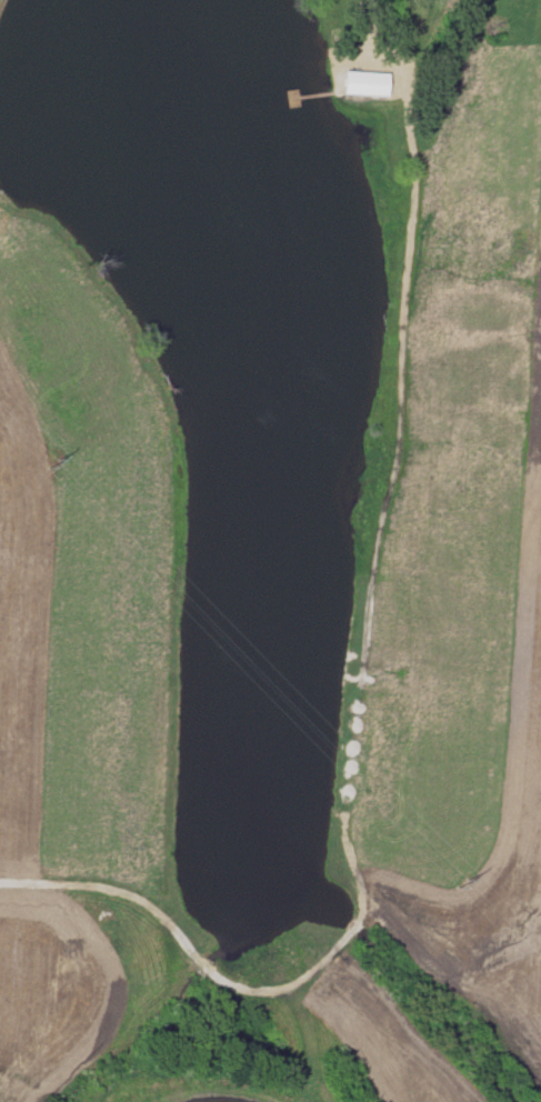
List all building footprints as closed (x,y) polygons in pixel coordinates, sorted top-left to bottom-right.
[(342,94),(386,95),(387,73),(342,71),(342,94)]
